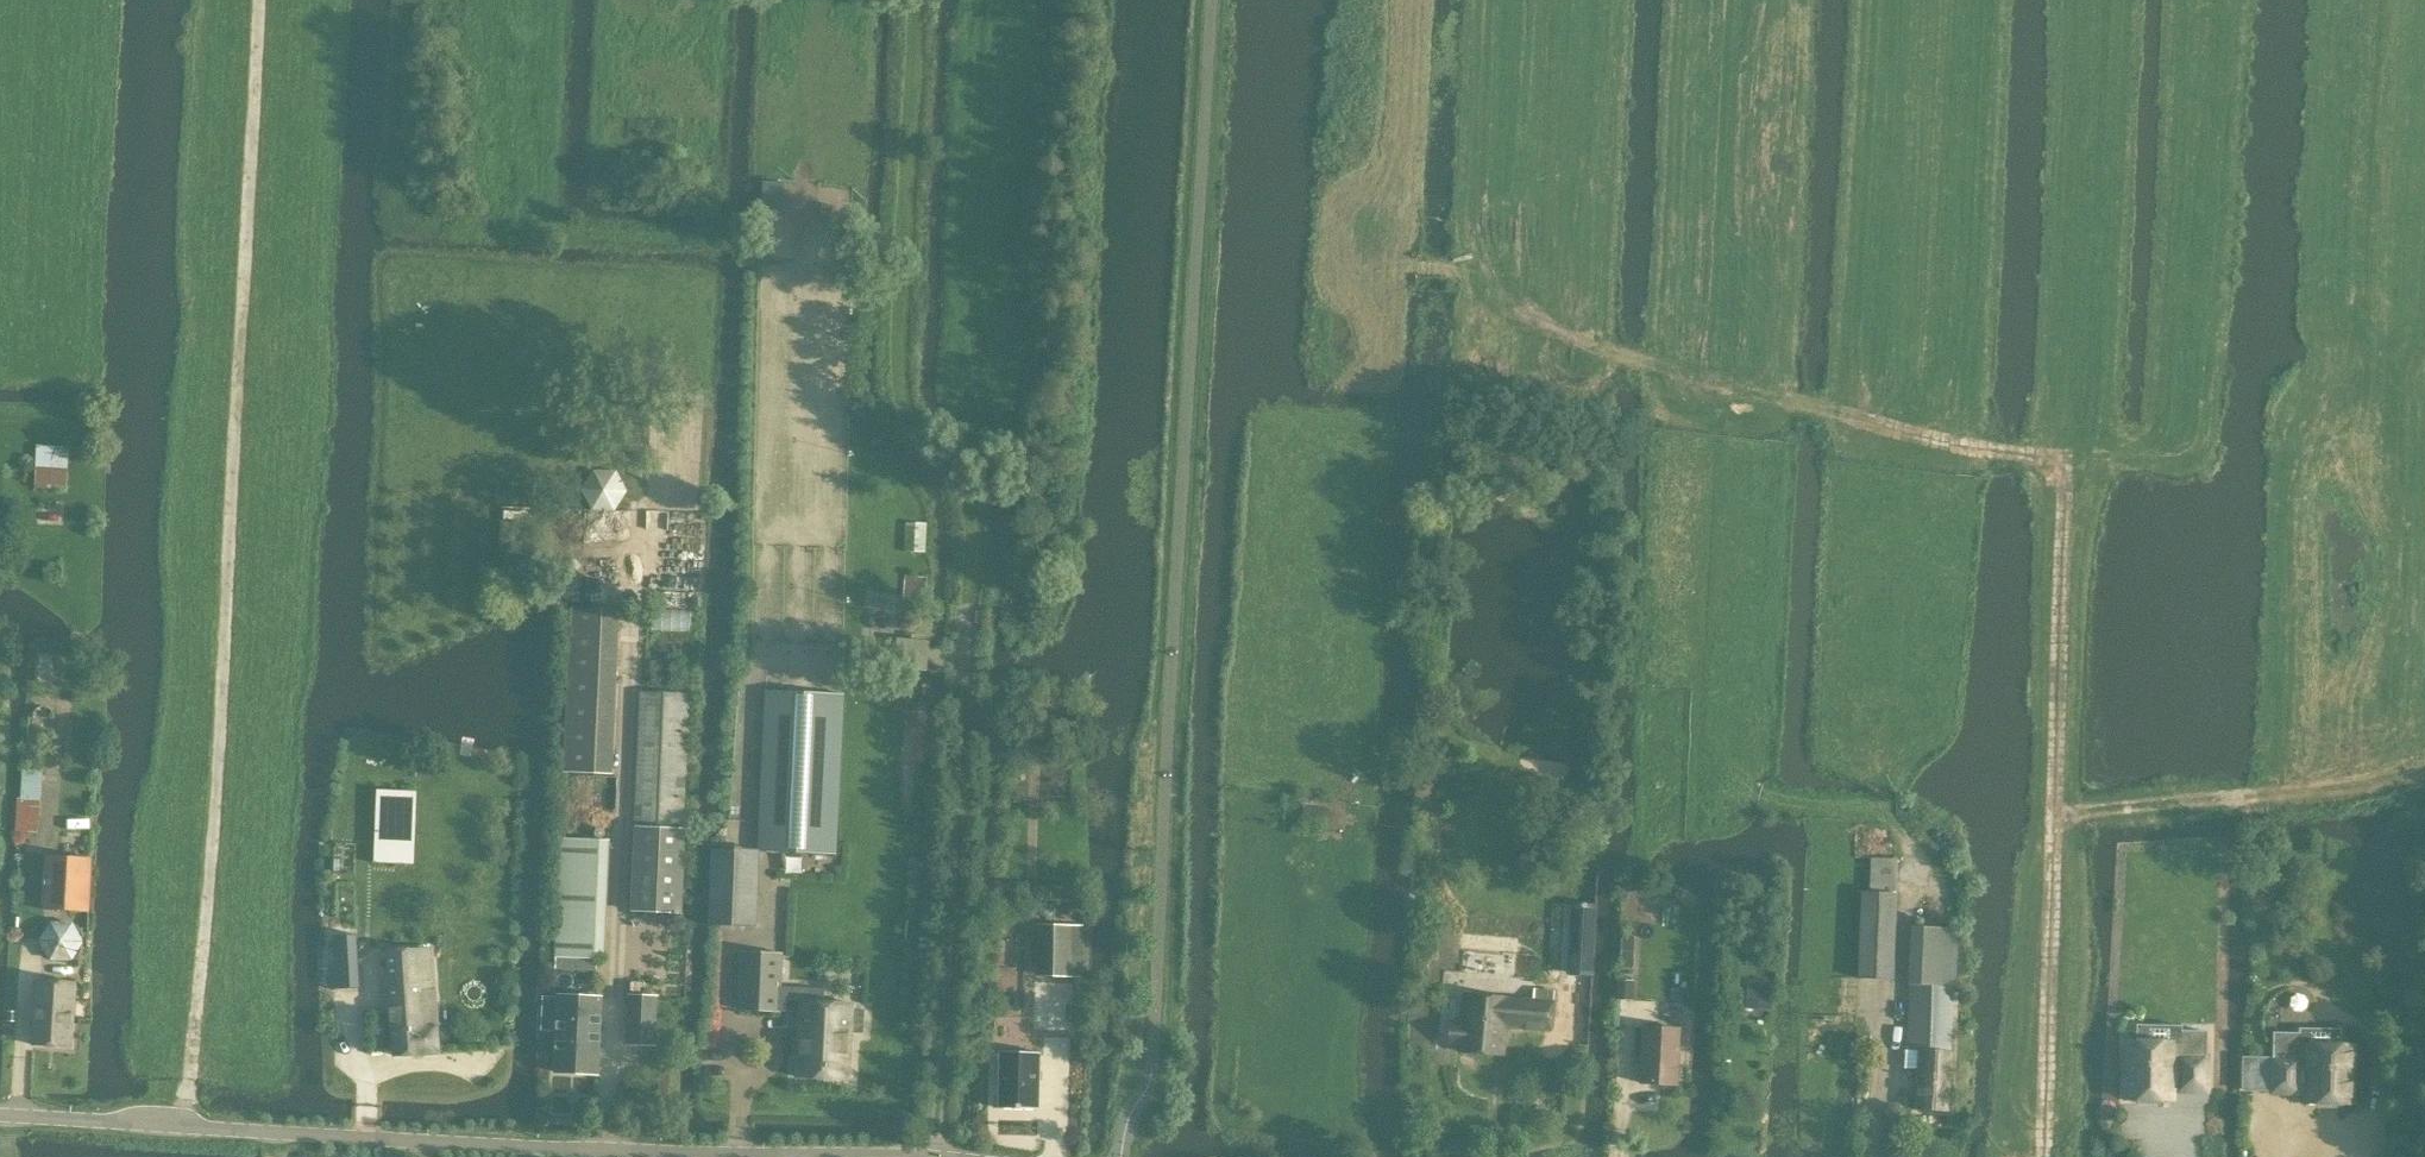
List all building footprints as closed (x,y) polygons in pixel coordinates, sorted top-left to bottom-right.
[(767,689),(759,849),(834,853),(843,693),(767,689)] [(685,829),(682,829),(689,694),(641,692),(632,910),(681,912),(685,829)] [(23,769),(22,784),(41,785),(43,770),(23,769)] [(376,806),(374,862),(413,863),(416,791),(399,791),(398,806),(376,806)] [(17,798),(15,830),(17,830),(38,832),(40,800),(17,798)] [(756,925),(759,849),(717,847),(711,846),(711,856),(708,923),(756,925)] [(47,855),(44,909),(89,912),(92,858),(81,857),(57,856),(47,855)] [(1862,892),(1857,976),(1893,977),(1897,894),(1896,894),(1869,892),(1862,892)] [(1039,926),(1038,974),(1081,975),(1082,927),(1039,926)] [(1949,1110),(1953,985),(1956,985),(1958,928),(1912,926),(1910,983),(1908,1048),(1919,1049),(1917,1109),(1949,1110)] [(1568,930),(1565,973),(1585,975),(1593,975),(1596,932),(1588,932),(1568,930)] [(341,989),(361,988),(358,940),(338,941),(341,989)] [(395,1055),(396,1055),(439,1052),(431,948),(388,951),(395,1055)] [(743,952),(740,1007),(779,1009),(800,1011),(801,1000),(823,1002),(823,989),(780,986),(782,954),(743,952)] [(37,980),(33,1045),(72,1047),(72,1046),(71,1046),(75,983),(37,980)] [(1747,980),(1745,998),(1771,1001),(1773,982),(1747,980)] [(1450,1021),(1448,1045),(1459,1045),(1459,1052),(1504,1056),(1506,1027),(1551,1030),(1554,990),(1534,988),(1533,998),(1463,993),(1460,1022),(1450,1021)] [(542,996),(542,1030),(544,1030),(557,1031),(555,1072),(598,1073),(599,1042),(597,1042),(598,1031),(600,1031),(601,997),(558,996),(545,996),(542,996)] [(626,1043),(655,1044),(657,997),(628,996),(626,1043)] [(800,1011),(797,1076),(848,1079),(851,1033),(863,1033),(865,1010),(852,1009),(852,1003),(823,1002),(801,1000),(800,1011)] [(1678,1085),(1681,1030),(1645,1028),(1642,1083),(1678,1085)] [(2182,1031),(2182,1042),(2128,1041),(2127,1098),(2172,1099),(2173,1089),(2206,1090),(2207,1031),(2182,1031)] [(2300,1045),(2300,1033),(2275,1032),(2273,1091),(2299,1092),(2307,1092),(2307,1101),(2352,1102),(2353,1046),(2300,1045)] [(1000,1051),(999,1108),(1038,1109),(1039,1052),(1000,1051)]
